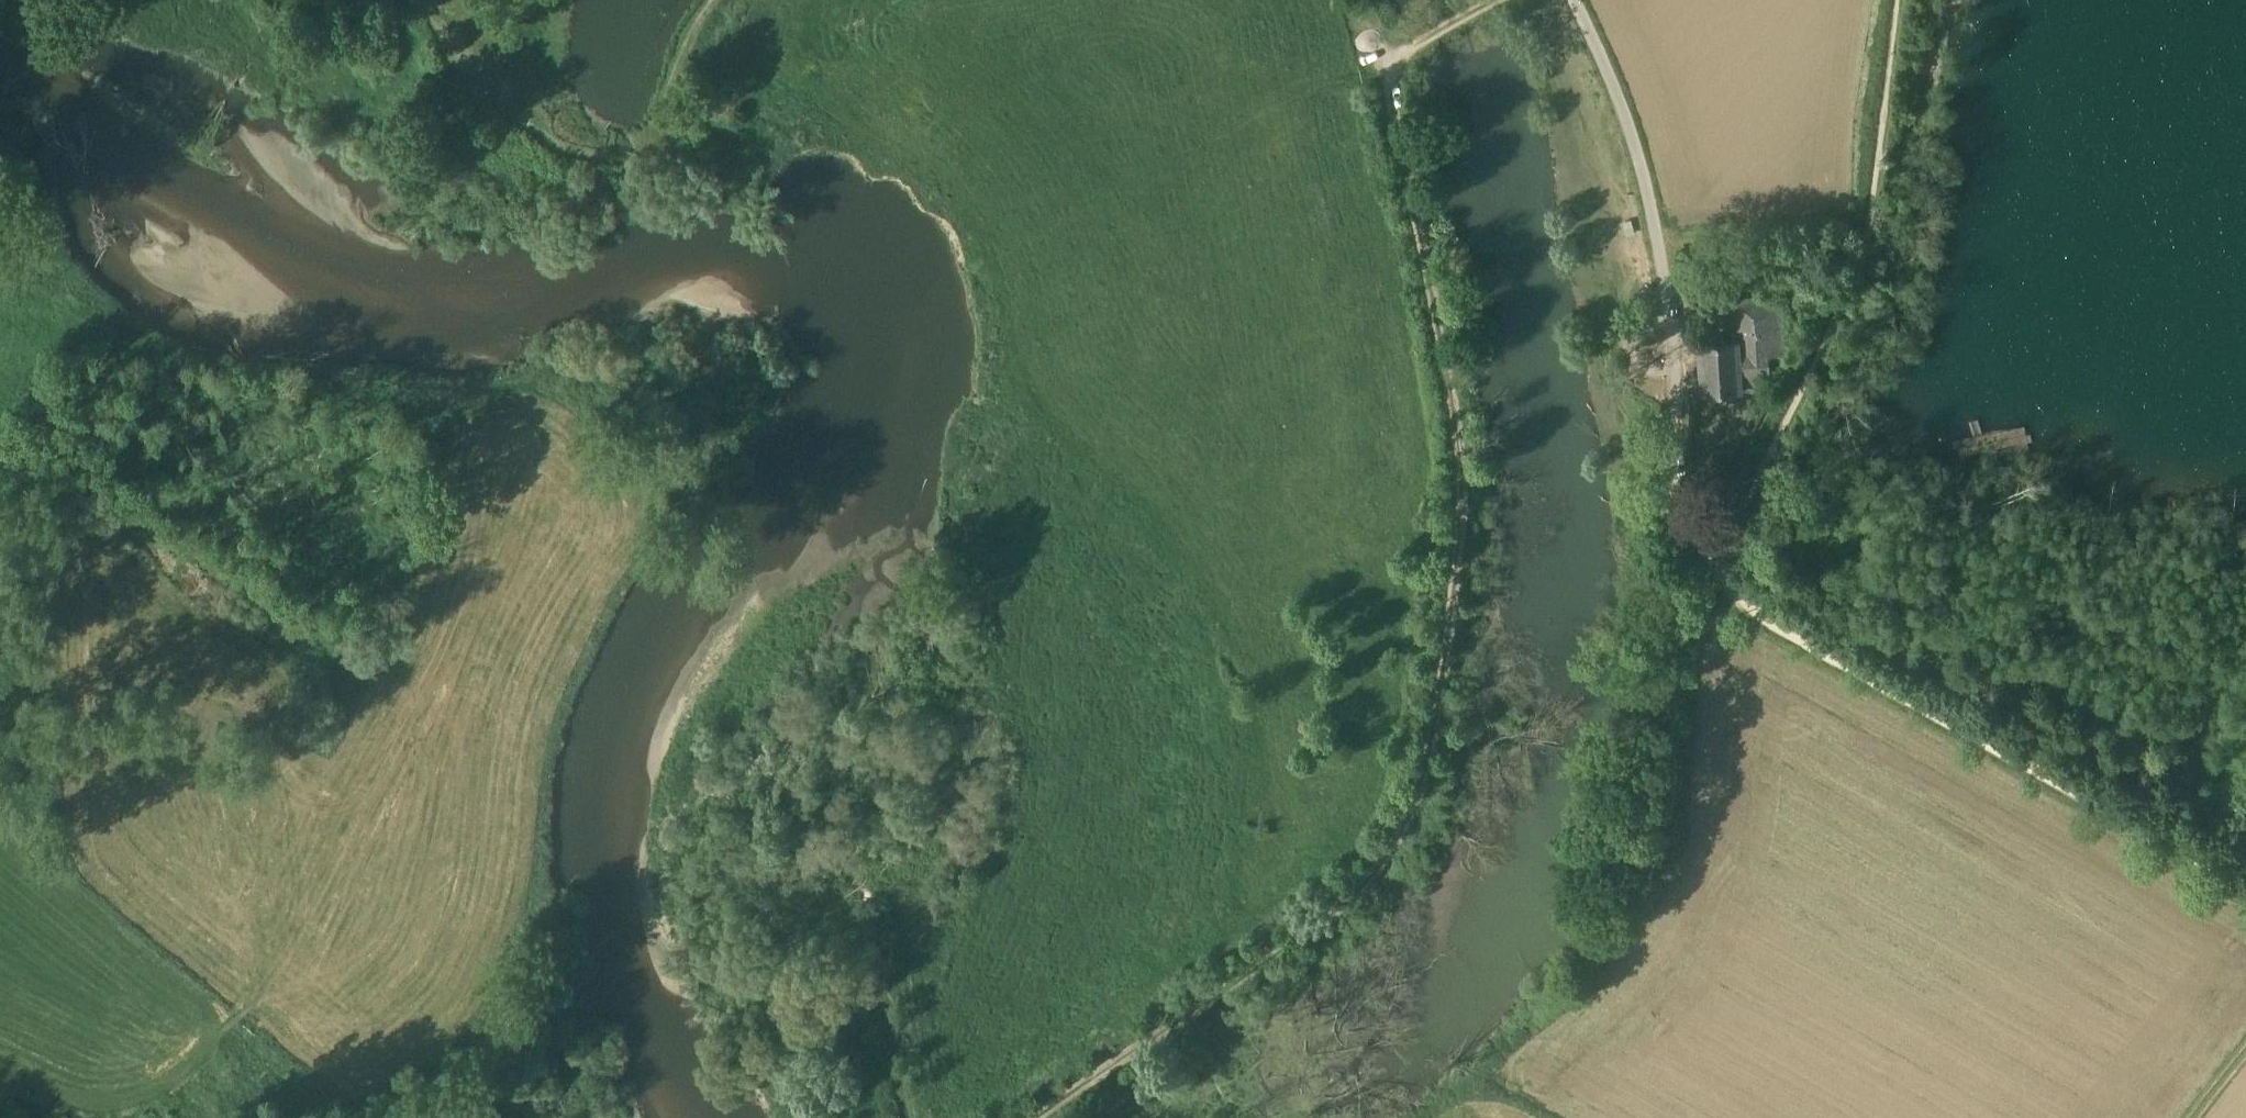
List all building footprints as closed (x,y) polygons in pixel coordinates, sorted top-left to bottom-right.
[(1768,355),(1786,354),(1782,295),(1732,298),(1735,339),(1700,341),(1703,388),(1769,384),(1768,355)]
